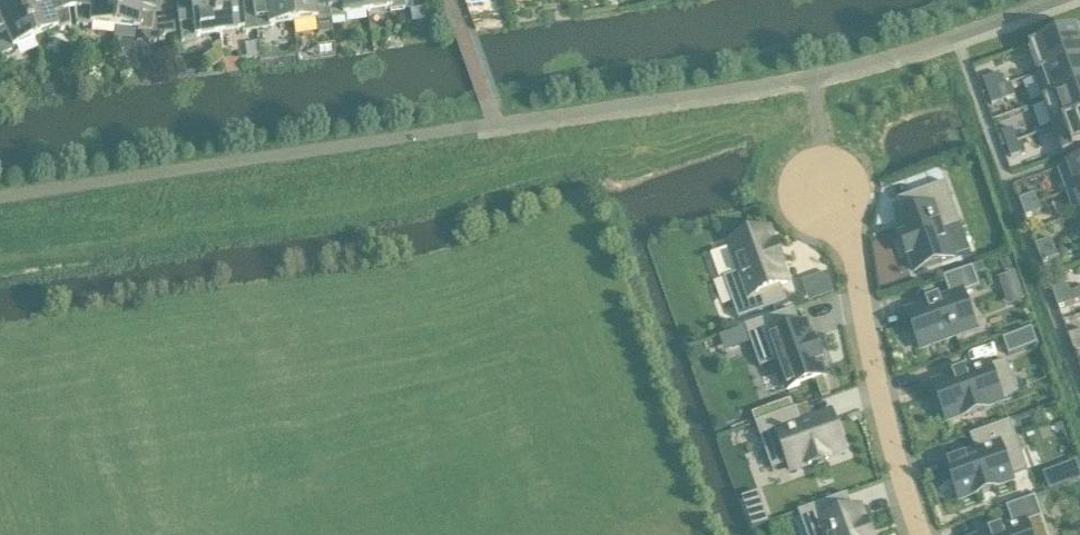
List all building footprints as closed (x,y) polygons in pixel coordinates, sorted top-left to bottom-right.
[(18,0),(8,0),(2,3),(3,5),(0,6),(0,55),(1,57),(15,51),(14,49),(35,40),(18,0)] [(70,0),(18,0),(35,40),(56,30),(57,33),(71,27),(69,12),(71,11),(70,0)] [(118,0),(70,0),(71,11),(74,11),(76,26),(91,28),(91,25),(114,28),(118,0)] [(114,28),(137,31),(137,33),(142,34),(143,36),(144,38),(145,40),(147,42),(149,43),(151,43),(154,44),(156,43),(158,43),(160,41),(162,40),(163,38),(164,36),(175,34),(170,0),(118,0),(114,28)] [(214,0),(175,0),(181,43),(196,41),(196,38),(219,35),(214,0)] [(251,0),(214,0),(219,35),(242,31),(242,34),(256,32),(251,0)] [(289,0),(251,0),(256,32),(270,30),(270,27),(293,24),(289,0)] [(327,0),(289,0),(293,24),(316,21),(316,23),(330,21),(327,0)] [(365,0),(327,0),(330,21),(344,19),(344,16),(367,13),(365,0)] [(404,0),(365,0),(367,13),(390,10),(390,12),(405,10),(404,0)] [(422,0),(408,0),(410,12),(423,10),(422,0)] [(1038,73),(1038,75),(1079,60),(1079,40),(1076,30),(1028,47),(1038,73)] [(1033,75),(1043,103),(1079,89),(1079,60),(1038,75),(1038,73),(1033,75)] [(988,93),(998,89),(1004,87),(1000,74),(983,80),(988,93)] [(1003,101),(998,89),(988,93),(992,105),(1003,101)] [(1043,103),(1052,129),(1079,119),(1079,89),(1043,103)] [(1052,129),(1062,157),(1079,150),(1079,119),(1052,129)] [(1013,129),(1002,133),(1007,146),(1017,142),(1013,129)] [(1022,154),(1017,142),(1007,146),(1011,158),(1022,154)] [(1058,170),(1067,193),(1077,190),(1077,189),(1079,188),(1079,162),(1058,170)] [(946,183),(897,201),(903,218),(897,220),(903,237),(902,237),(908,256),(910,256),(916,273),(954,259),(944,231),(961,225),(946,183)] [(1038,203),(1035,194),(1019,200),(1023,209),(1038,203)] [(1041,213),(1038,203),(1023,209),(1026,218),(1041,213)] [(741,273),(724,279),(739,321),(788,303),(782,286),(788,284),(782,267),(783,266),(776,247),(775,248),(769,231),(731,245),(741,273)] [(1054,249),(1051,240),(1036,245),(1039,254),(1054,249)] [(1058,258),(1054,249),(1039,254),(1042,263),(1058,258)] [(982,264),(972,268),(975,276),(985,273),(982,264)] [(951,297),(907,313),(921,351),(977,330),(964,294),(980,288),(975,276),(972,268),(944,278),(951,297)] [(1071,294),(1068,285),(1052,291),(1055,299),(1071,294)] [(1074,302),(1071,294),(1055,299),(1059,308),(1074,302)] [(794,310),(745,327),(760,369),(778,363),(788,391),(826,377),(820,360),(821,360),(814,341),(813,342),(806,324),(800,327),(794,310)] [(1032,329),(1003,340),(1009,356),(1038,346),(1032,329)] [(1068,336),(1071,345),(1079,342),(1079,331),(1068,336)] [(1071,345),(1075,354),(1079,352),(1079,342),(1071,345)] [(989,365),(934,385),(947,423),(964,416),(964,418),(986,410),(985,409),(1003,402),(1002,400),(1018,394),(1007,361),(990,367),(989,365)] [(791,400),(752,414),(756,423),(794,410),(791,400)] [(794,410),(756,423),(772,470),(789,464),(792,471),(809,465),(809,467),(828,460),(828,458),(845,452),(832,415),(802,425),(796,409),(794,410)] [(976,453),(947,463),(960,501),(977,495),(978,496),(996,489),(996,488),(1013,482),(1010,475),(1027,468),(1010,422),(970,436),(976,453)] [(799,512),(807,534),(870,534),(867,526),(866,527),(860,509),(854,512),(847,495),(799,512)] [(990,534),(1049,534),(1035,497),(1007,508),(1013,527),(990,534)] [(763,508),(746,514),(752,529),(768,523),(763,508)]
